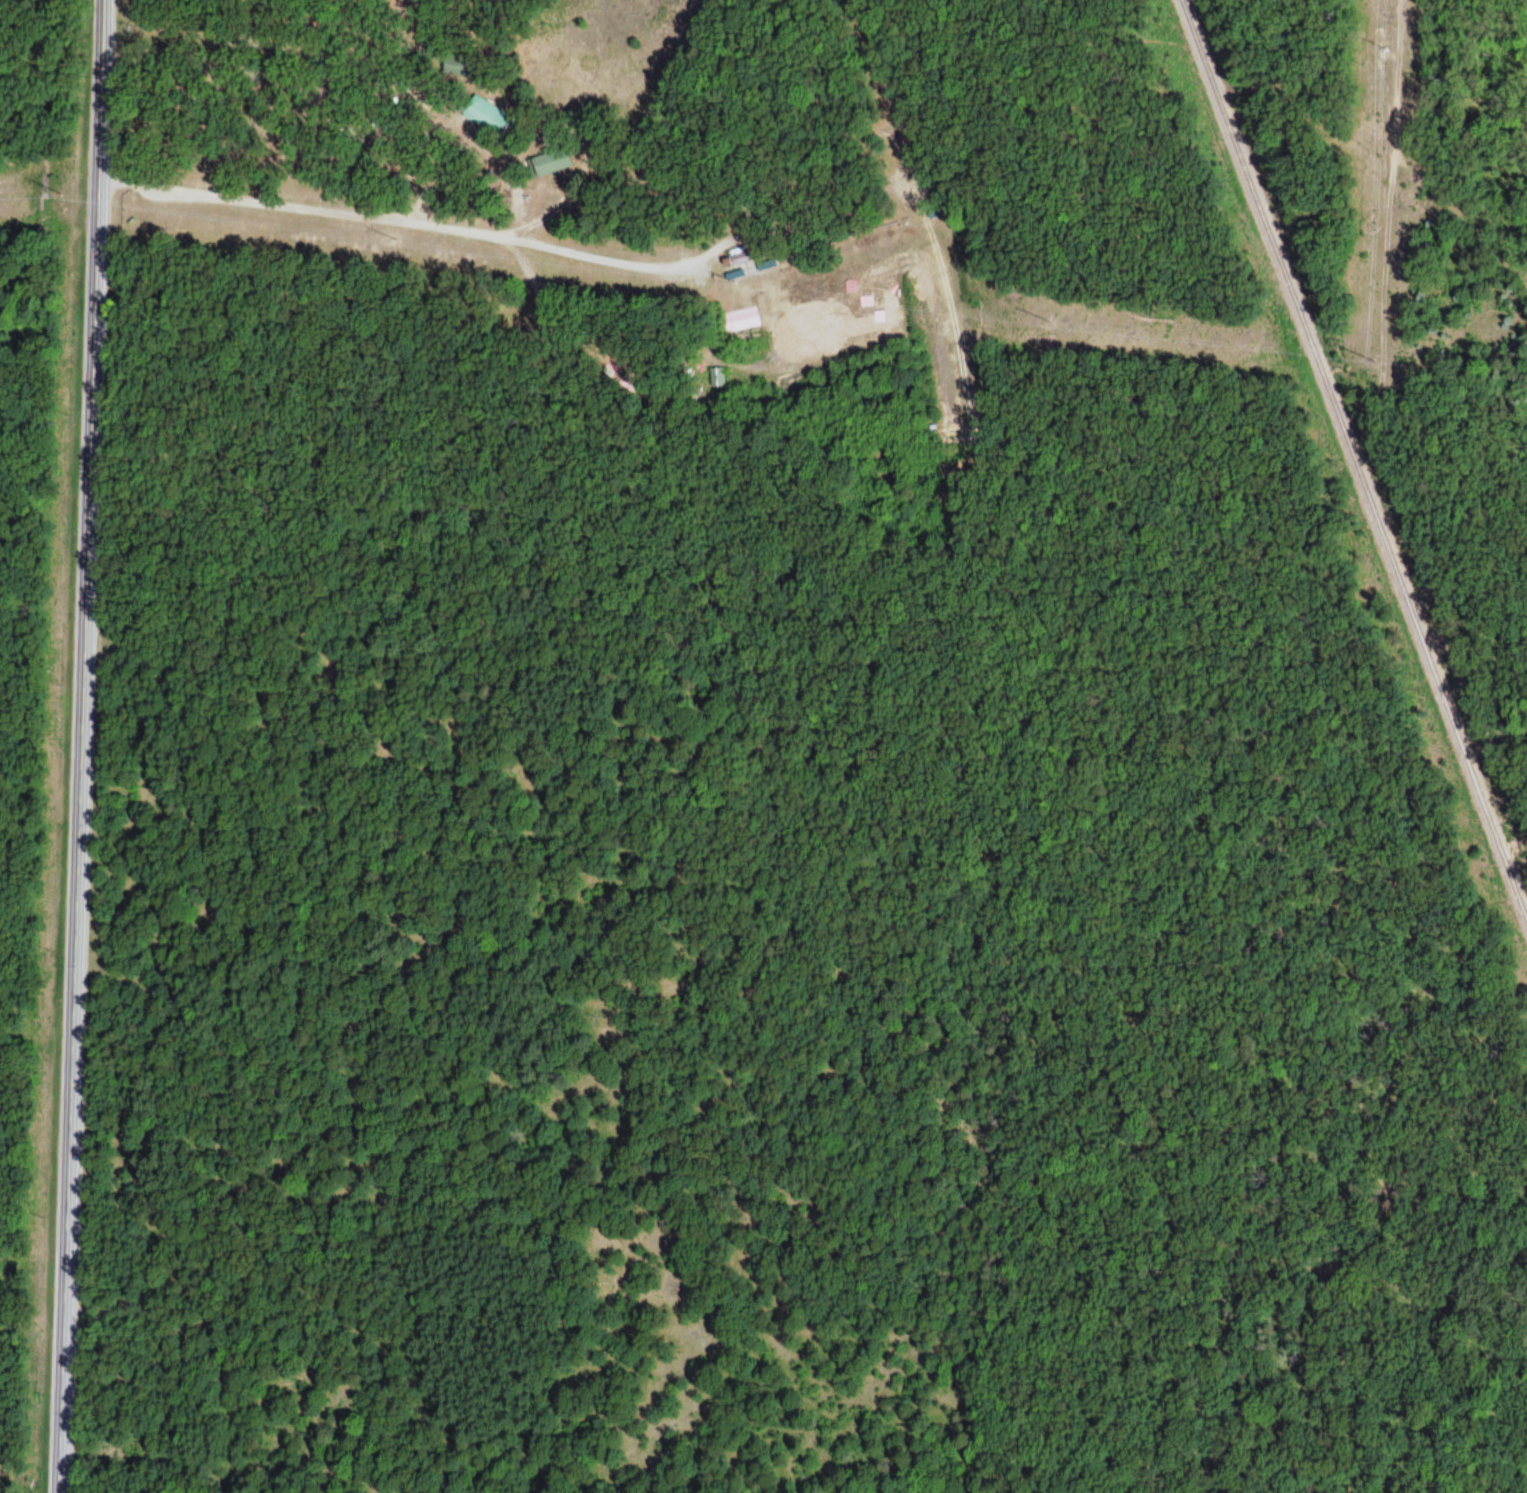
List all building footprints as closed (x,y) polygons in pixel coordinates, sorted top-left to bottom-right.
[(443,49),(439,68),(473,74),(476,55),(443,49)] [(473,88),(465,99),(460,96),(453,105),(498,138),(513,118),(473,88)] [(523,157),(530,176),(571,162),(565,144),(549,149),(548,144),(540,147),(542,151),(523,157)] [(927,184),(926,191),(940,192),(941,186),(927,184)] [(923,209),(926,217),(944,211),(941,203),(923,209)] [(719,255),(722,266),(746,259),(742,245),(724,250),(725,253),(719,255)] [(753,262),(755,270),(775,262),(772,255),(753,262)] [(758,274),(755,260),(739,263),(740,270),(727,274),(729,281),(758,274)] [(721,271),(723,278),(743,272),(740,265),(721,271)] [(862,295),(863,308),(873,308),(872,295),(862,295)] [(850,301),(850,314),(861,314),(860,301),(850,301)] [(750,307),(754,327),(721,334),(717,314),(750,307)] [(875,312),(876,323),(885,323),(884,311),(875,312)] [(620,356),(605,379),(637,401),(653,377),(620,356)] [(706,367),(706,385),(721,384),(721,366),(706,367)]
